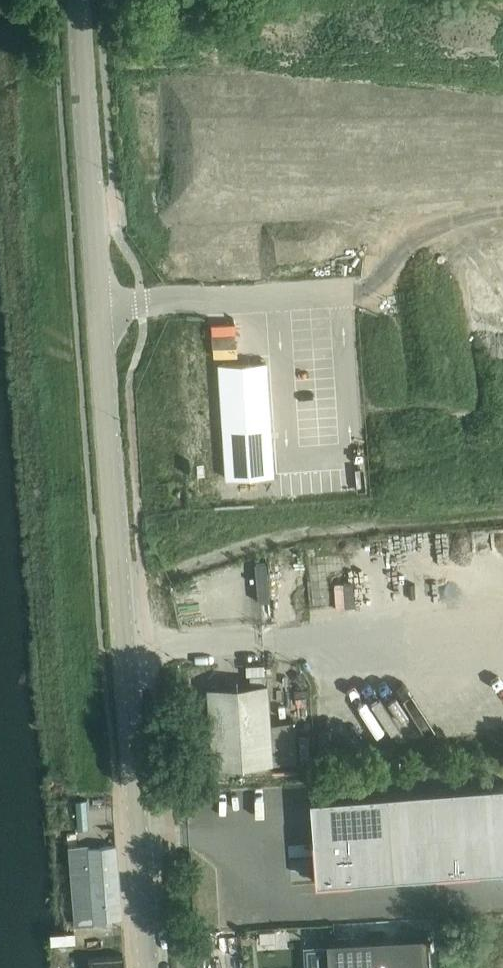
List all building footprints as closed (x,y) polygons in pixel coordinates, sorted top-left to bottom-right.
[(265,360),(218,364),(226,481),(272,478),(265,360)] [(263,598),(274,594),(267,572),(256,576),(263,598)] [(348,575),(350,598),(361,598),(359,574),(348,575)] [(278,666),(279,656),(263,656),(263,666),(278,666)] [(272,761),(269,724),(267,682),(207,686),(212,766),(272,761)] [(269,724),(272,761),(288,760),(286,723),(269,724)] [(309,796),(315,879),(502,867),(502,783),(309,796)] [(204,859),(231,859),(230,840),(203,840),(204,859)] [(78,847),(67,847),(74,920),(84,919),(84,923),(93,923),(105,922),(105,917),(121,916),(115,844),(95,846),(88,846),(78,847)] [(208,868),(208,891),(232,891),(231,868),(208,868)] [(88,935),(88,925),(65,926),(65,936),(88,935)] [(326,947),(306,948),(307,967),(429,967),(427,933),(325,939),(326,947)] [(124,954),(87,957),(88,967),(125,967),(124,954)]
